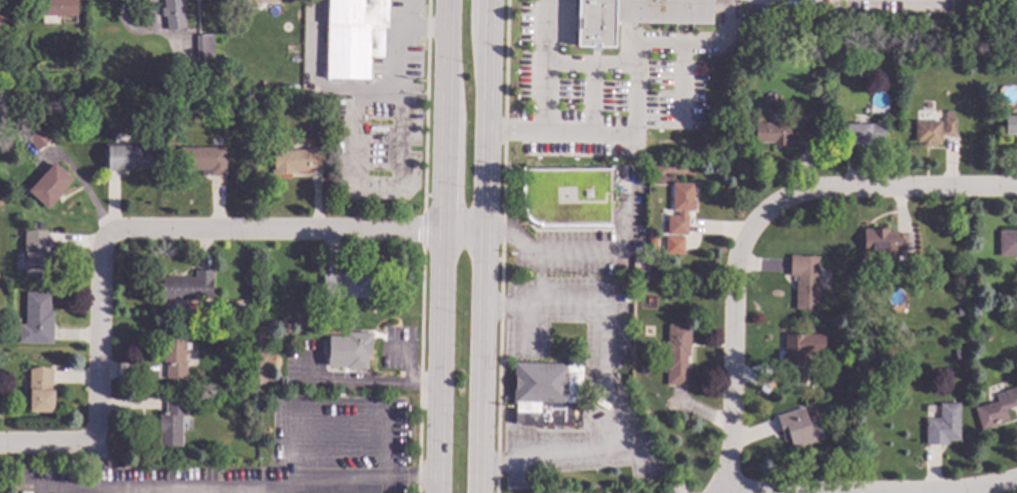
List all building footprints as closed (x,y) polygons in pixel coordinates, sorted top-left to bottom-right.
[(41,17),(41,0),(76,0),(77,16),(41,17)] [(164,9),(164,0),(181,0),(182,28),(167,28),(167,18),(162,18),(161,9),(164,9)] [(326,81),(328,0),(390,0),(389,29),(386,29),(385,59),(370,59),(369,81),(326,81)] [(577,47),(578,0),(712,0),(711,25),(615,23),(614,48),(577,47)] [(76,25),(63,25),(63,17),(76,17),(76,25)] [(213,57),(197,58),(196,37),(212,36),(213,57)] [(875,57),(866,58),(866,49),(875,49),(875,57)] [(983,66),(975,66),(975,56),(983,56),(983,66)] [(184,117),(177,117),(177,109),(185,109),(184,117)] [(1004,117),(1016,117),(1016,135),(1004,135),(1004,117)] [(956,137),(941,138),(941,146),(931,146),(931,148),(922,148),(922,143),(914,143),(914,123),(940,122),(941,130),(943,130),(943,119),(955,119),(956,137)] [(811,143),(788,143),(788,145),(773,146),(773,143),(754,144),(754,124),(810,123),(811,143)] [(884,145),(843,145),(843,124),(884,124),(884,145)] [(51,139),(36,150),(27,139),(41,127),(51,139)] [(129,147),(139,147),(140,149),(150,149),(150,170),(140,170),(140,171),(108,171),(108,169),(105,169),(104,145),(129,144),(129,147)] [(226,177),(209,177),(209,171),(179,171),(179,148),(226,148),(226,177)] [(323,169),(307,169),(307,172),(297,173),(297,175),(271,175),(271,171),(274,171),(273,152),(306,151),(306,149),(323,149),(323,169)] [(73,181),(61,194),(62,195),(47,211),(28,192),(54,164),(73,181)] [(611,225),(612,225),(612,227),(539,228),(539,225),(533,223),(530,222),(526,217),(524,211),(521,211),(521,168),(524,168),(524,170),(610,169),(611,225)] [(693,201),(695,201),(695,211),(693,211),(693,213),(686,212),(686,217),(688,217),(687,237),(667,236),(667,217),(677,217),(677,212),(671,212),(672,184),(693,184),(693,201)] [(889,233),(897,232),(897,235),(912,235),(912,251),(892,251),(892,262),(862,262),(862,250),(863,250),(863,229),(889,229),(889,233)] [(1013,231),(1016,231),(1016,257),(999,257),(999,232),(1013,232),(1013,231)] [(48,233),(48,248),(47,248),(47,254),(50,254),(49,277),(24,276),(25,256),(23,256),(24,232),(48,233)] [(683,255),(683,236),(666,236),(665,254),(683,255)] [(817,311),(795,311),(796,277),(789,277),(790,256),(818,257),(817,311)] [(212,300),(162,300),(162,279),(194,279),(194,271),(212,271),(212,300)] [(372,298),(323,298),(323,276),(350,276),(350,274),(372,274),(372,298)] [(628,281),(628,292),(619,291),(619,281),(628,281)] [(50,313),(53,313),(53,345),(19,344),(19,325),(25,326),(25,293),(50,294),(50,313)] [(233,308),(233,317),(225,317),(226,307),(233,308)] [(690,358),(686,358),(686,368),(689,368),(689,386),(666,386),(667,354),(665,354),(665,342),(667,342),(667,326),(690,326),(690,358)] [(166,331),(185,331),(185,344),(190,344),(190,351),(185,351),(184,364),(186,364),(186,380),(166,380),(166,365),(163,365),(163,352),(161,353),(162,329),(166,329),(166,331)] [(372,333),(371,355),(367,355),(366,370),(345,370),(345,367),(327,367),(328,336),(346,337),(346,333),(372,333)] [(991,340),(984,341),(983,333),(991,333),(991,340)] [(823,356),(805,356),(805,383),(785,383),(786,367),(784,367),(784,334),(824,335),(823,356)] [(566,364),(566,366),(582,367),(581,403),(572,403),(571,428),(521,426),(521,410),(515,410),(515,405),(512,405),(513,390),(513,363),(566,364)] [(51,371),(51,391),(54,391),(54,413),(29,413),(29,370),(40,367),(51,371)] [(1003,392),(1016,388),(1016,407),(1005,410),(1007,420),(996,423),(997,426),(980,431),(974,409),(997,402),(995,395),(1004,393),(1003,392)] [(186,417),(182,417),(181,447),(158,447),(159,426),(157,425),(157,416),(159,416),(159,414),(166,414),(166,400),(186,400),(186,417)] [(959,441),(947,441),(947,445),(924,445),(924,419),(939,419),(939,404),(959,404),(959,441)] [(808,424),(817,421),(823,439),(792,449),(788,439),(783,440),(776,417),(803,408),(808,424)]
